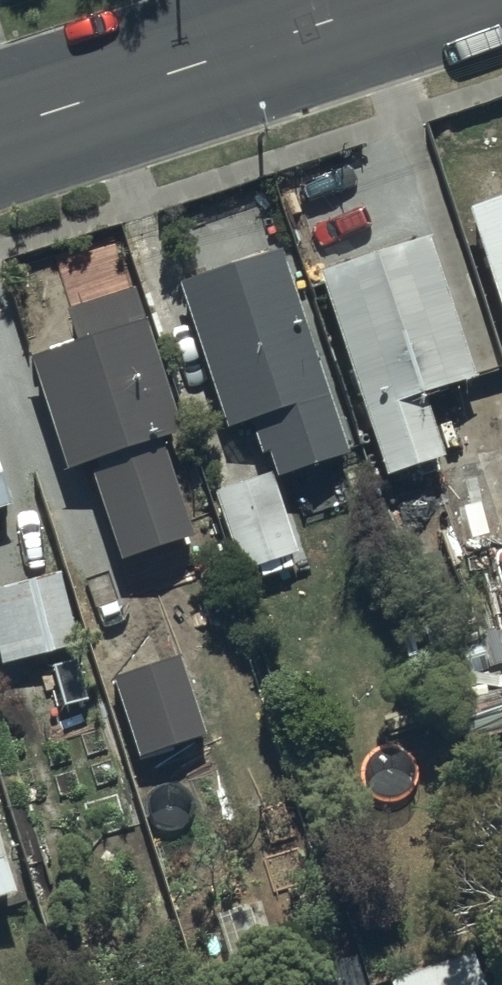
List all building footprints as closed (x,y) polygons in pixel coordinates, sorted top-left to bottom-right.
[(462,216),(501,326),(501,201),(462,216)] [(467,384),(419,241),(310,278),(379,482),(437,463),(417,401),(467,384)] [(342,457),(280,250),(171,282),(217,435),(243,427),(253,458),(262,456),(269,479),(342,457)] [(65,343),(19,358),(55,474),(79,466),(109,562),(183,539),(154,443),(176,436),(126,276),(51,299),(65,343)] [(289,554),(263,477),(210,495),(236,572),(289,554)] [(0,592),(0,662),(49,649),(30,583),(0,592)] [(186,658),(117,679),(141,759),(211,737),(186,658)] [(380,984),(474,984),(463,955),(380,984)]
